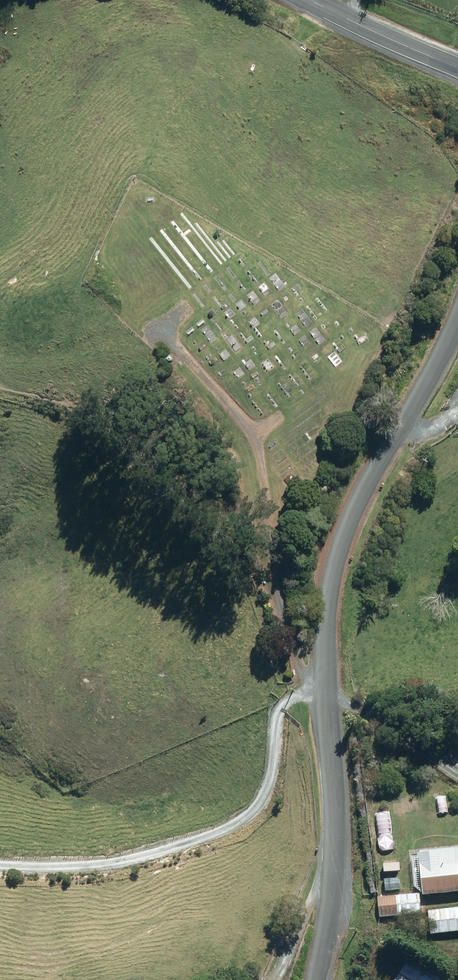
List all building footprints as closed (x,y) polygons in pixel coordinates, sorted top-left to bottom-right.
[(416,850),(417,855),(420,887),(420,894),(457,890),(457,846),(416,850)] [(398,877),(384,879),(385,891),(399,890),(398,877)] [(418,893),(376,897),(378,916),(420,912),(418,893)] [(427,911),(430,934),(457,931),(457,907),(427,911)] [(394,979),(439,979),(440,978),(408,958),(394,979)]
